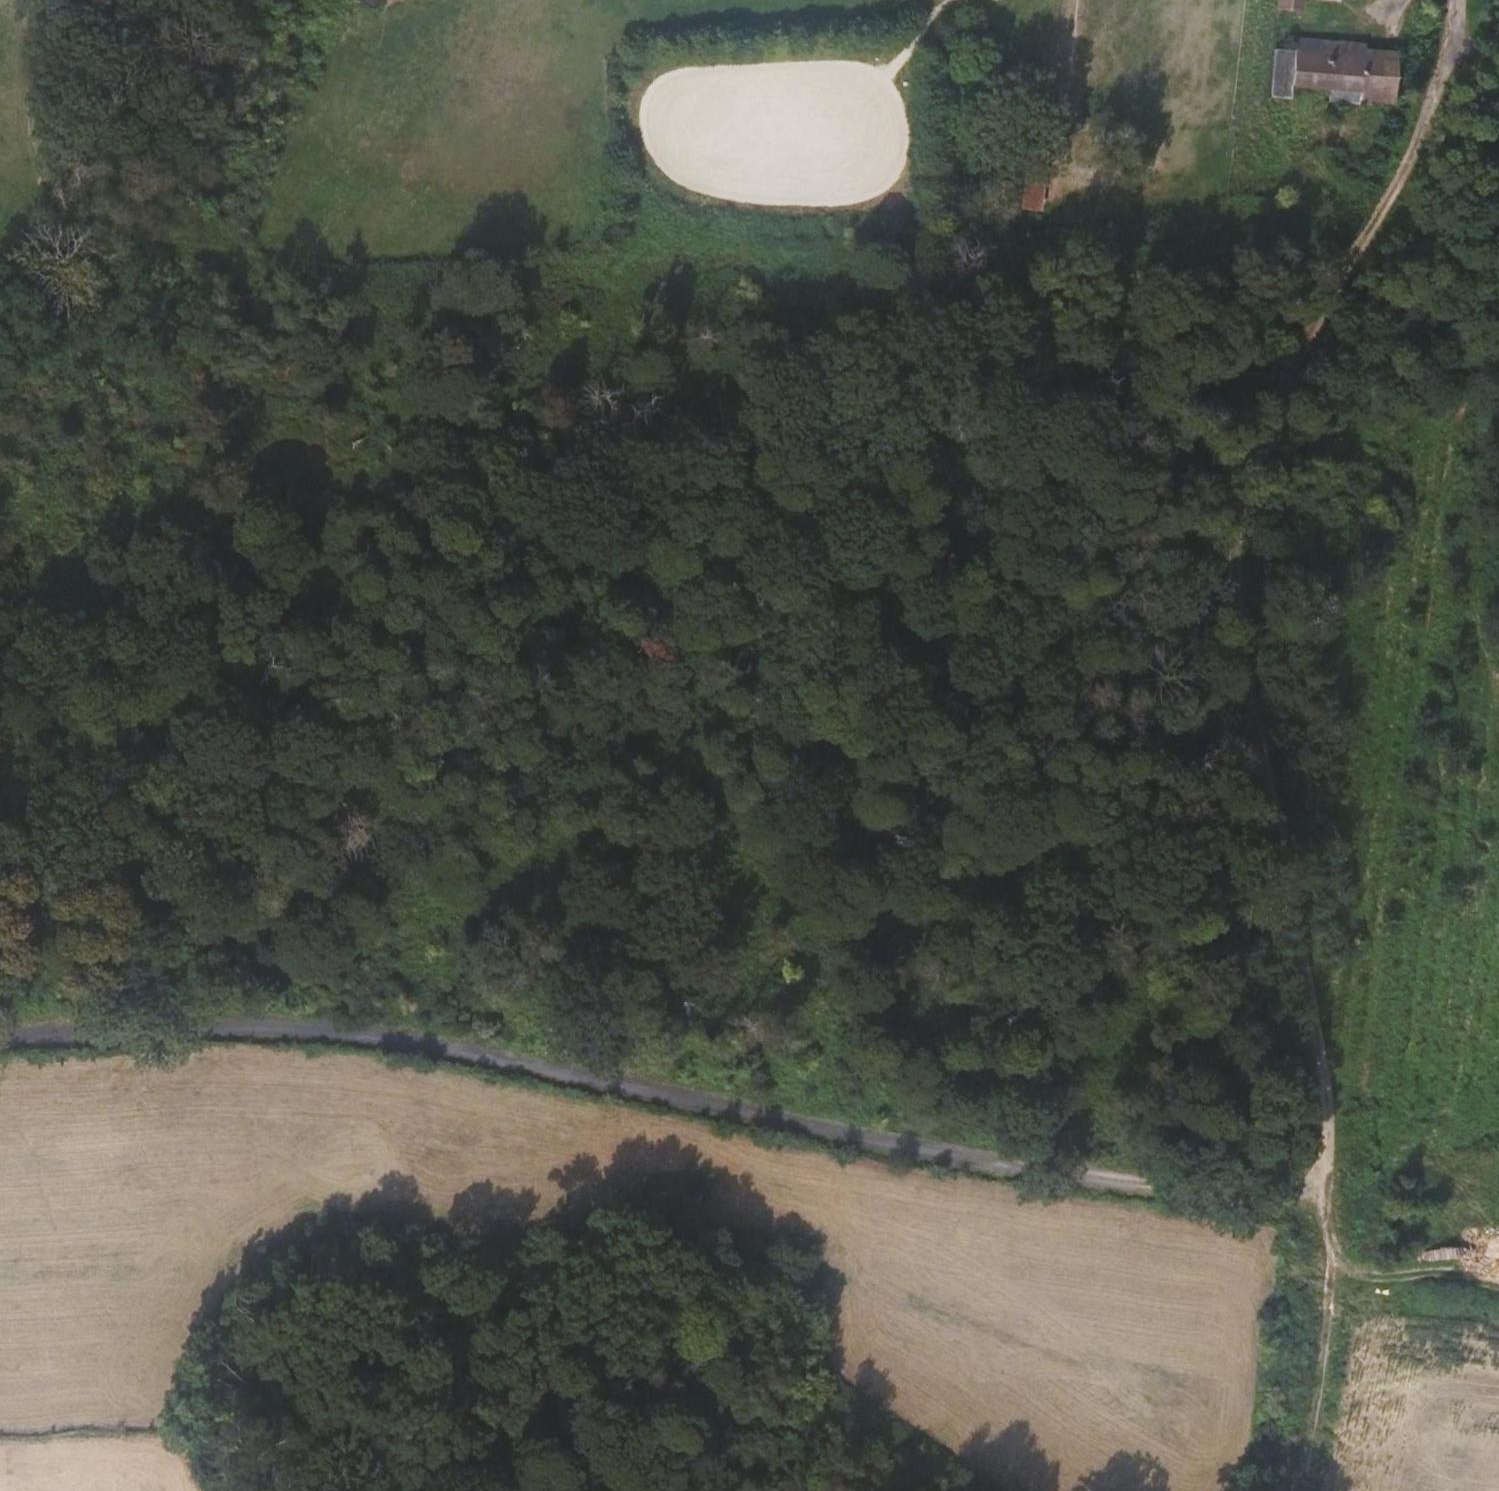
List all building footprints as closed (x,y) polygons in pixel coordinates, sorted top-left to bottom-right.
[(372,8),(378,0),(360,0),(372,8)] [(1357,88),(1381,89),(1384,43),(1350,42),(1350,35),(1279,31),(1278,41),(1277,57),(1276,85),(1312,87),(1357,88)] [(1275,100),(1276,85),(1277,57),(1259,58),(1255,99),(1275,100)] [(983,202),(991,203),(1001,125),(993,123),(983,202)] [(991,203),(999,204),(1010,126),(1001,125),(991,203)]
